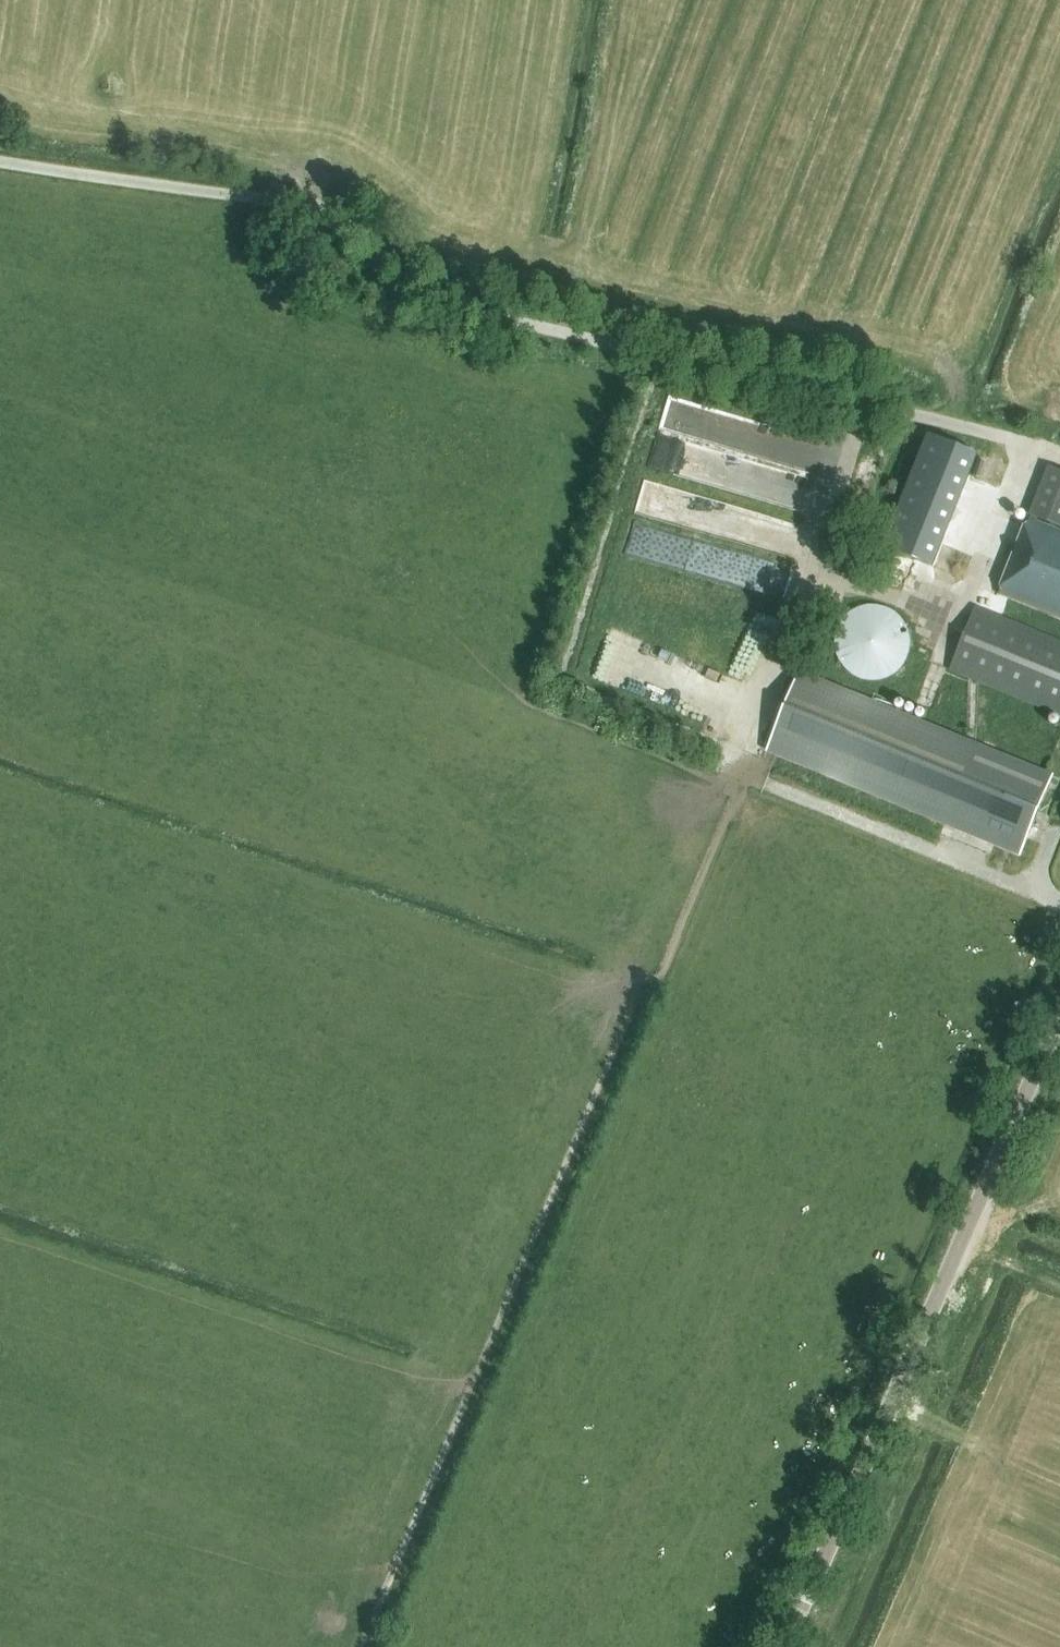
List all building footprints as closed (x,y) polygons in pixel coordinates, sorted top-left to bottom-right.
[(944,439),(898,553),(946,573),(993,459),(944,439)] [(1044,462),(1025,512),(1059,526),(1059,469),(1044,462)] [(998,594),(1059,620),(1059,531),(1029,519),(998,594)] [(905,661),(907,656),(908,652),(909,647),(910,642),(909,637),(908,632),(907,627),(904,622),(901,618),(898,615),(894,611),(890,609),(885,607),(880,605),(875,604),(870,604),(865,605),(860,606),(856,608),(851,611),(847,614),(844,617),(841,621),(838,626),(836,630),(835,635),(834,640),(835,645),(835,650),(837,655),(839,660),(841,664),(844,668),(848,671),(852,674),(857,676),(861,678),(866,679),(871,680),(876,679),(881,679),(886,677),(891,675),(895,672),(899,669),(902,665),(905,661)] [(976,606),(950,670),(1059,714),(1059,640),(976,606)] [(1020,856),(1053,774),(800,669),(766,752),(1020,856)]
